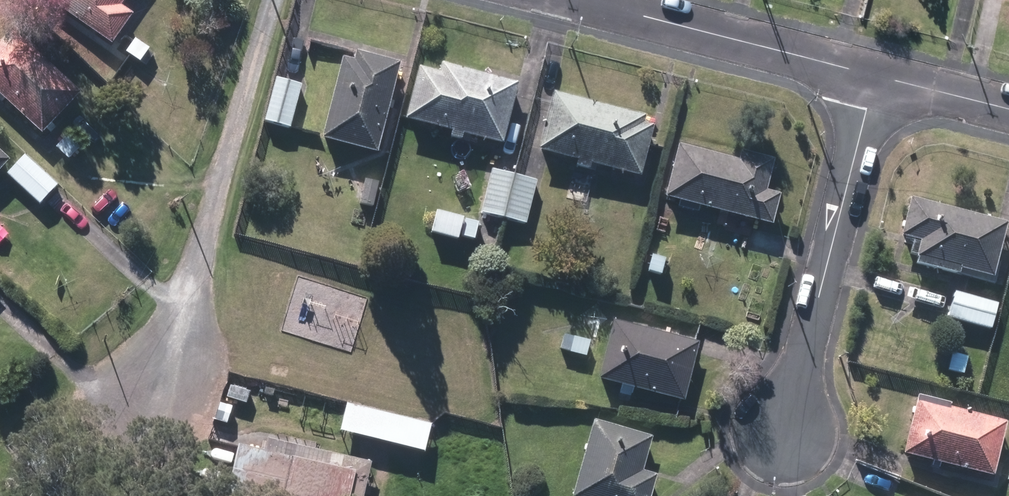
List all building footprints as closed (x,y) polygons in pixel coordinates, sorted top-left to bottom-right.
[(121,46),(141,16),(128,8),(134,0),(59,0),(56,4),(121,46)] [(49,137),(86,95),(18,32),(0,52),(0,91),(49,137)] [(132,53),(145,63),(154,51),(140,41),(132,53)] [(331,142),(385,156),(408,66),(363,55),(361,64),(351,62),(331,142)] [(471,136),(510,146),(525,86),(449,66),(447,75),(428,70),(414,121),(460,133),(459,138),(469,141),(471,136)] [(270,123),(295,130),(307,88),(281,81),(270,123)] [(598,167),(648,179),(661,128),(651,126),(653,118),(561,95),(546,153),(586,163),(585,166),(597,169),(598,167)] [(62,149),(73,160),(84,149),(73,138),(62,149)] [(28,151),(40,162),(48,153),(36,142),(28,151)] [(674,200),(780,227),(787,198),(773,195),(780,163),(750,156),(748,163),(688,148),(674,200)] [(15,163),(0,149),(0,179),(15,163)] [(14,176),(47,206),(63,187),(30,158),(14,176)] [(397,185),(404,185),(408,169),(401,167),(397,185)] [(486,216),(532,226),(541,183),(496,173),(486,216)] [(954,272),(987,280),(1001,226),(905,202),(896,238),(913,243),(909,260),(912,261),(911,267),(953,277),(954,272)] [(438,236),(466,243),(467,238),(480,242),(483,226),(470,223),(471,220),(443,214),(438,236)] [(651,261),(648,269),(664,273),(669,257),(653,253),(651,261)] [(944,317),(987,329),(994,306),(951,293),(944,317)] [(607,381),(691,402),(705,345),(621,324),(607,381)] [(576,354),(591,358),(595,343),(580,339),(576,354)] [(943,371),(960,375),(964,358),(948,354),(943,371)] [(898,456),(987,479),(1000,424),(943,410),(945,405),(913,398),(898,456)] [(431,426),(347,406),(340,433),(425,453),(431,426)] [(663,478),(649,474),(658,439),(602,424),(583,495),(658,495),(663,478)] [(241,495),(371,495),(378,465),(275,442),(272,454),(246,448),(236,495),(241,495)]
